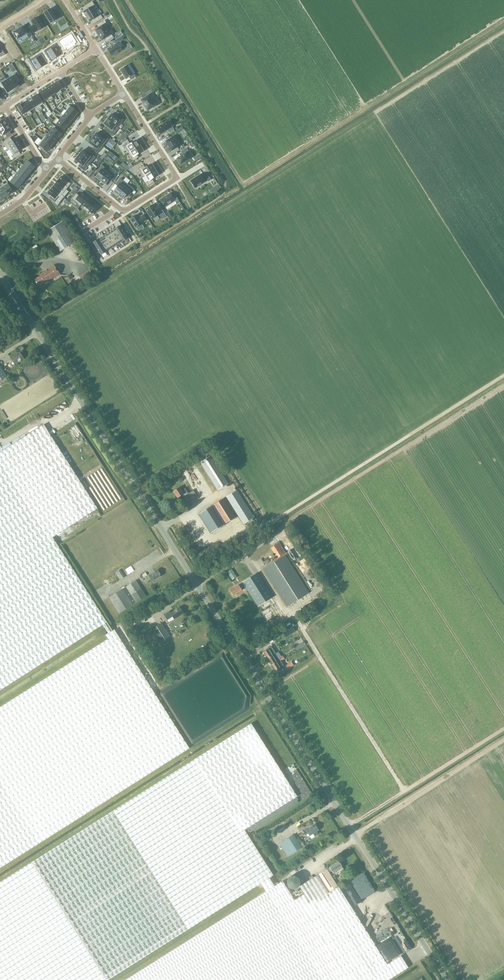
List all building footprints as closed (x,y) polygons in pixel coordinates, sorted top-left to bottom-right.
[(92,1),(82,7),(85,11),(83,12),(86,17),(96,11),(93,6),(94,5),(92,1)] [(50,9),(44,13),(51,23),(56,19),(57,20),(61,17),(57,11),(53,14),(50,9)] [(96,11),(86,17),(89,21),(91,21),(93,24),(103,18),(100,14),(99,15),(96,11)] [(33,25),(29,27),(33,33),(37,30),(37,31),(44,27),(37,17),(31,21),(33,25)] [(100,27),(95,30),(98,35),(108,29),(105,24),(106,23),(104,20),(99,24),(100,27)] [(13,33),(17,39),(26,34),(28,38),(32,36),(28,30),(26,31),(22,26),(19,29),(19,28),(18,29),(17,30),(16,30),(13,33)] [(108,29),(98,35),(101,40),(105,38),(106,38),(108,40),(113,37),(108,29)] [(77,43),(73,36),(72,35),(66,39),(72,49),(76,46),(76,47),(77,46),(76,45),(78,44),(77,43)] [(111,56),(115,54),(116,54),(118,53),(118,52),(121,50),(118,45),(117,43),(123,40),(121,36),(109,44),(111,47),(107,49),(111,56)] [(72,49),(66,39),(60,43),(60,44),(61,43),(65,51),(67,50),(68,52),(69,51),(68,51),(72,49)] [(62,53),(57,45),(58,45),(57,45),(51,49),(57,58),(61,56),(60,55),(62,53)] [(57,58),(51,49),(45,53),(50,61),(52,60),(53,61),(57,58)] [(47,63),(42,55),(36,58),(42,68),(46,65),(46,66),(45,64),(47,63),(47,62),(47,63)] [(42,68),(36,59),(30,62),(30,63),(35,70),(35,71),(37,69),(38,71),(38,70),(42,68)] [(127,65),(120,69),(126,79),(129,77),(130,80),(135,76),(134,74),(132,74),(127,65)] [(147,71),(143,73),(148,80),(151,78),(147,71)] [(15,73),(6,79),(13,90),(15,89),(15,88),(19,86),(17,83),(20,81),(15,73)] [(0,83),(0,87),(3,91),(5,90),(7,93),(11,91),(13,90),(6,79),(0,83)] [(139,79),(131,84),(133,87),(131,87),(134,92),(136,91),(138,94),(145,90),(139,79)] [(59,81),(54,84),(60,94),(62,93),(60,90),(63,88),(59,81)] [(54,84),(49,87),(54,94),(56,92),(58,95),(60,94),(54,84)] [(49,87),(45,90),(51,99),(53,98),(51,96),(54,94),(49,87)] [(45,90),(40,93),(44,100),(47,98),(49,101),(51,99),(45,90)] [(37,95),(32,98),(39,109),(40,110),(42,109),(40,106),(43,104),(37,95)] [(148,95),(140,100),(143,104),(145,107),(147,111),(155,106),(148,95)] [(32,98),(27,101),(33,109),(36,107),(38,110),(39,109),(32,98)] [(27,101),(23,104),(29,114),(30,115),(32,114),(30,111),(33,109),(27,101)] [(23,104),(18,107),(22,115),(26,112),(27,115),(29,114),(23,104)] [(65,110),(67,111),(74,117),(78,113),(73,109),(74,108),(71,106),(70,106),(69,105),(65,110)] [(67,111),(63,116),(71,122),(74,117),(67,111),(65,110),(67,111)] [(109,117),(107,119),(119,128),(118,127),(124,120),(118,116),(116,118),(111,114),(109,117)] [(63,116),(60,120),(67,126),(71,122),(63,116)] [(106,121),(104,124),(109,128),(106,131),(112,136),(119,128),(107,119),(106,121)] [(60,120),(56,125),(63,131),(67,126),(60,120)] [(167,121),(156,127),(161,134),(167,130),(168,133),(174,129),(172,127),(171,127),(167,121)] [(8,124),(0,129),(0,135),(0,136),(0,141),(7,137),(5,134),(11,130),(9,126),(8,124)] [(53,128),(50,132),(57,138),(61,134),(53,128)] [(45,136),(46,137),(54,143),(57,138),(50,132),(46,136),(45,135),(45,136)] [(94,136),(92,138),(103,146),(108,139),(103,135),(101,137),(96,133),(94,136)] [(41,140),(43,141),(50,147),(54,143),(46,137),(45,136),(41,140)] [(8,138),(2,142),(8,151),(9,150),(9,149),(20,143),(16,137),(10,141),(8,138)] [(171,137),(165,141),(171,151),(180,146),(179,143),(176,145),(171,137)] [(91,139),(89,142),(94,146),(92,149),(97,153),(103,146),(92,138),(91,139)] [(41,140),(38,145),(43,149),(43,150),(46,152),(50,147),(43,141),(41,140)] [(128,141),(122,145),(124,148),(125,148),(128,153),(140,145),(138,143),(139,143),(138,140),(137,141),(136,140),(130,144),(128,141)] [(9,149),(9,150),(13,155),(11,156),(13,159),(19,155),(17,152),(23,149),(20,143),(9,149)] [(140,145),(128,153),(133,161),(138,157),(137,155),(143,151),(143,150),(142,147),(141,148),(140,145)] [(189,151),(187,148),(181,151),(183,155),(176,159),(180,165),(189,159),(186,153),(189,151)] [(80,153),(79,155),(90,164),(95,157),(89,152),(87,154),(82,150),(80,153)] [(77,157),(75,160),(80,164),(78,166),(84,171),(90,164),(79,155),(77,156),(77,157)] [(34,167),(27,161),(23,165),(31,171),(34,167)] [(143,165),(138,169),(143,177),(145,175),(155,170),(153,167),(154,167),(153,164),(152,165),(151,164),(145,168),(143,165)] [(28,175),(31,171),(23,165),(20,169),(28,175)] [(96,177),(100,181),(108,170),(101,165),(97,170),(99,172),(96,177)] [(28,175),(20,169),(17,173),(24,179),(28,175)] [(115,176),(108,170),(100,181),(105,184),(109,179),(111,181),(115,176)] [(155,170),(145,175),(149,180),(146,182),(149,185),(154,182),(152,179),(158,175),(158,174),(159,173),(157,171),(156,171),(155,170)] [(17,173),(15,172),(13,174),(15,175),(13,178),(21,184),(24,179),(17,173)] [(190,181),(195,188),(207,180),(208,181),(211,180),(207,174),(202,177),(200,174),(190,181)] [(61,176),(57,182),(66,189),(71,184),(64,179),(65,178),(63,176),(62,177),(61,176)] [(17,188),(21,184),(13,178),(10,182),(17,188)] [(120,178),(115,184),(117,186),(113,191),(118,195),(127,184),(120,178)] [(13,192),(7,183),(4,184),(2,182),(0,184),(2,186),(8,195),(13,192)] [(57,182),(52,187),(62,195),(66,189),(57,182)] [(127,184),(118,195),(123,199),(127,194),(129,196),(134,189),(127,184)] [(2,186),(0,187),(0,193),(4,198),(8,195),(2,186)] [(52,187),(48,193),(51,196),(49,198),(54,203),(59,197),(60,197),(62,195),(52,187)] [(76,193),(71,199),(77,204),(80,206),(87,197),(81,192),(79,195),(76,193)] [(170,193),(160,200),(165,207),(174,201),(176,203),(179,201),(175,195),(172,196),(170,193)] [(87,197),(80,206),(81,204),(84,206),(82,208),(85,211),(92,201),(87,197)] [(92,201),(85,211),(88,213),(89,210),(93,213),(98,206),(92,201)] [(152,205),(145,209),(151,219),(158,215),(157,213),(162,210),(159,205),(156,207),(154,208),(152,205)] [(136,215),(130,219),(136,228),(142,224),(142,223),(146,220),(143,215),(140,217),(139,218),(136,215)] [(75,242),(62,221),(47,231),(60,251),(75,242)] [(119,226),(114,229),(118,235),(123,232),(122,231),(121,228),(119,226)] [(118,235),(114,229),(109,232),(113,239),(118,235)] [(104,236),(108,242),(113,239),(109,232),(104,236)] [(123,232),(118,235),(122,242),(127,238),(125,236),(124,233),(123,232)] [(118,235),(113,239),(117,245),(122,242),(118,235)] [(108,242),(104,236),(98,239),(102,245),(108,242)] [(102,245),(98,239),(93,242),(93,243),(95,245),(96,247),(97,249),(102,245)] [(113,239),(108,242),(111,248),(117,245),(113,239)] [(108,242),(102,245),(106,251),(111,248),(108,242)] [(102,245),(97,249),(98,250),(99,252),(101,254),(101,255),(106,251),(102,245)] [(43,284),(48,281),(59,274),(54,265),(39,275),(40,276),(34,280),(38,286),(42,283),(43,284)] [(93,274),(90,269),(79,276),(82,281),(93,274)] [(14,364),(24,358),(20,352),(10,358),(11,359),(8,360),(10,363),(13,362),(14,364)] [(103,625),(106,630),(110,628),(110,627),(109,626),(88,593),(52,537),(97,508),(43,425),(30,433),(9,446),(0,452),(0,690),(103,625)] [(212,456),(202,462),(218,490),(228,484),(212,456)] [(183,493),(186,491),(185,488),(181,490),(179,487),(173,491),(177,498),(183,494),(183,493)] [(193,490),(188,493),(192,500),(197,497),(193,490)] [(243,524),(256,516),(251,509),(249,510),(236,490),(226,497),(243,524)] [(235,517),(223,499),(199,514),(211,532),(235,517)] [(279,542),(271,548),(277,558),(286,553),(279,542)] [(285,555),(263,569),(287,606),(309,593),(285,555)] [(128,574),(134,570),(131,565),(125,569),(128,574)] [(111,586),(118,581),(124,577),(120,569),(114,573),(114,574),(106,579),(108,582),(111,586)] [(232,580),(237,577),(231,569),(227,571),(232,580)] [(152,582),(161,576),(157,570),(148,576),(146,577),(148,581),(150,579),(152,582)] [(243,583),(239,586),(241,590),(246,587),(258,606),(272,597),(257,573),(243,582),(243,583)] [(131,595),(141,588),(135,580),(126,586),(131,595)] [(241,590),(239,586),(238,585),(230,590),(233,595),(241,590)] [(146,596),(141,588),(131,595),(126,586),(109,597),(119,613),(146,596)] [(101,599),(105,595),(100,591),(97,594),(101,599)] [(174,619),(183,613),(180,607),(167,615),(166,613),(164,615),(167,620),(172,617),(174,619)] [(152,629),(160,642),(170,636),(161,623),(152,629)] [(285,630),(287,634),(295,629),(292,625),(285,630)] [(189,748),(155,694),(153,691),(114,630),(112,631),(111,629),(110,628),(106,630),(108,634),(106,636),(108,639),(39,683),(0,707),(0,867),(112,797),(189,748)] [(160,642),(152,629),(151,629),(146,633),(155,646),(160,642)] [(275,654),(275,653),(271,646),(267,648),(268,649),(263,652),(267,659),(275,654)] [(279,660),(278,658),(278,659),(275,654),(267,659),(271,665),(279,660)] [(280,661),(282,660),(280,657),(278,658),(279,660),(271,665),(275,672),(280,668),(280,669),(283,667),(280,661)] [(0,882),(0,979),(107,979),(273,875),(244,829),(297,796),(251,723),(0,882)] [(318,829),(318,828),(317,828),(315,824),(305,830),(303,831),(305,835),(307,833),(309,836),(313,833),(314,835),(314,836),(315,835),(317,834),(317,833),(316,831),(319,830),(318,829)] [(292,854),(302,848),(293,834),(279,843),(288,857),(292,854)] [(327,869),(329,872),(331,870),(333,873),(342,867),(339,861),(329,867),(327,869)] [(327,869),(299,886),(304,894),(294,900),(282,881),(274,886),(269,878),(261,883),(266,891),(128,978),(125,979),(387,979),(408,967),(388,936),(375,945),(338,886),(329,872),(327,869)] [(292,889),(293,889),(294,889),(295,889),(295,888),(296,888),(297,888),(298,887),(298,886),(299,886),(299,885),(299,884),(300,883),(300,882),(300,881),(299,881),(299,880),(299,879),(298,879),(298,878),(297,877),(296,877),(295,876),(294,876),(293,876),(292,876),(291,876),(290,877),(289,877),(289,878),(288,878),(288,879),(287,879),(287,880),(287,881),(287,882),(287,883),(287,884),(287,885),(288,886),(289,887),(290,888),(291,888),(292,889)] [(297,889),(291,893),(294,897),(300,893),(297,889)]
